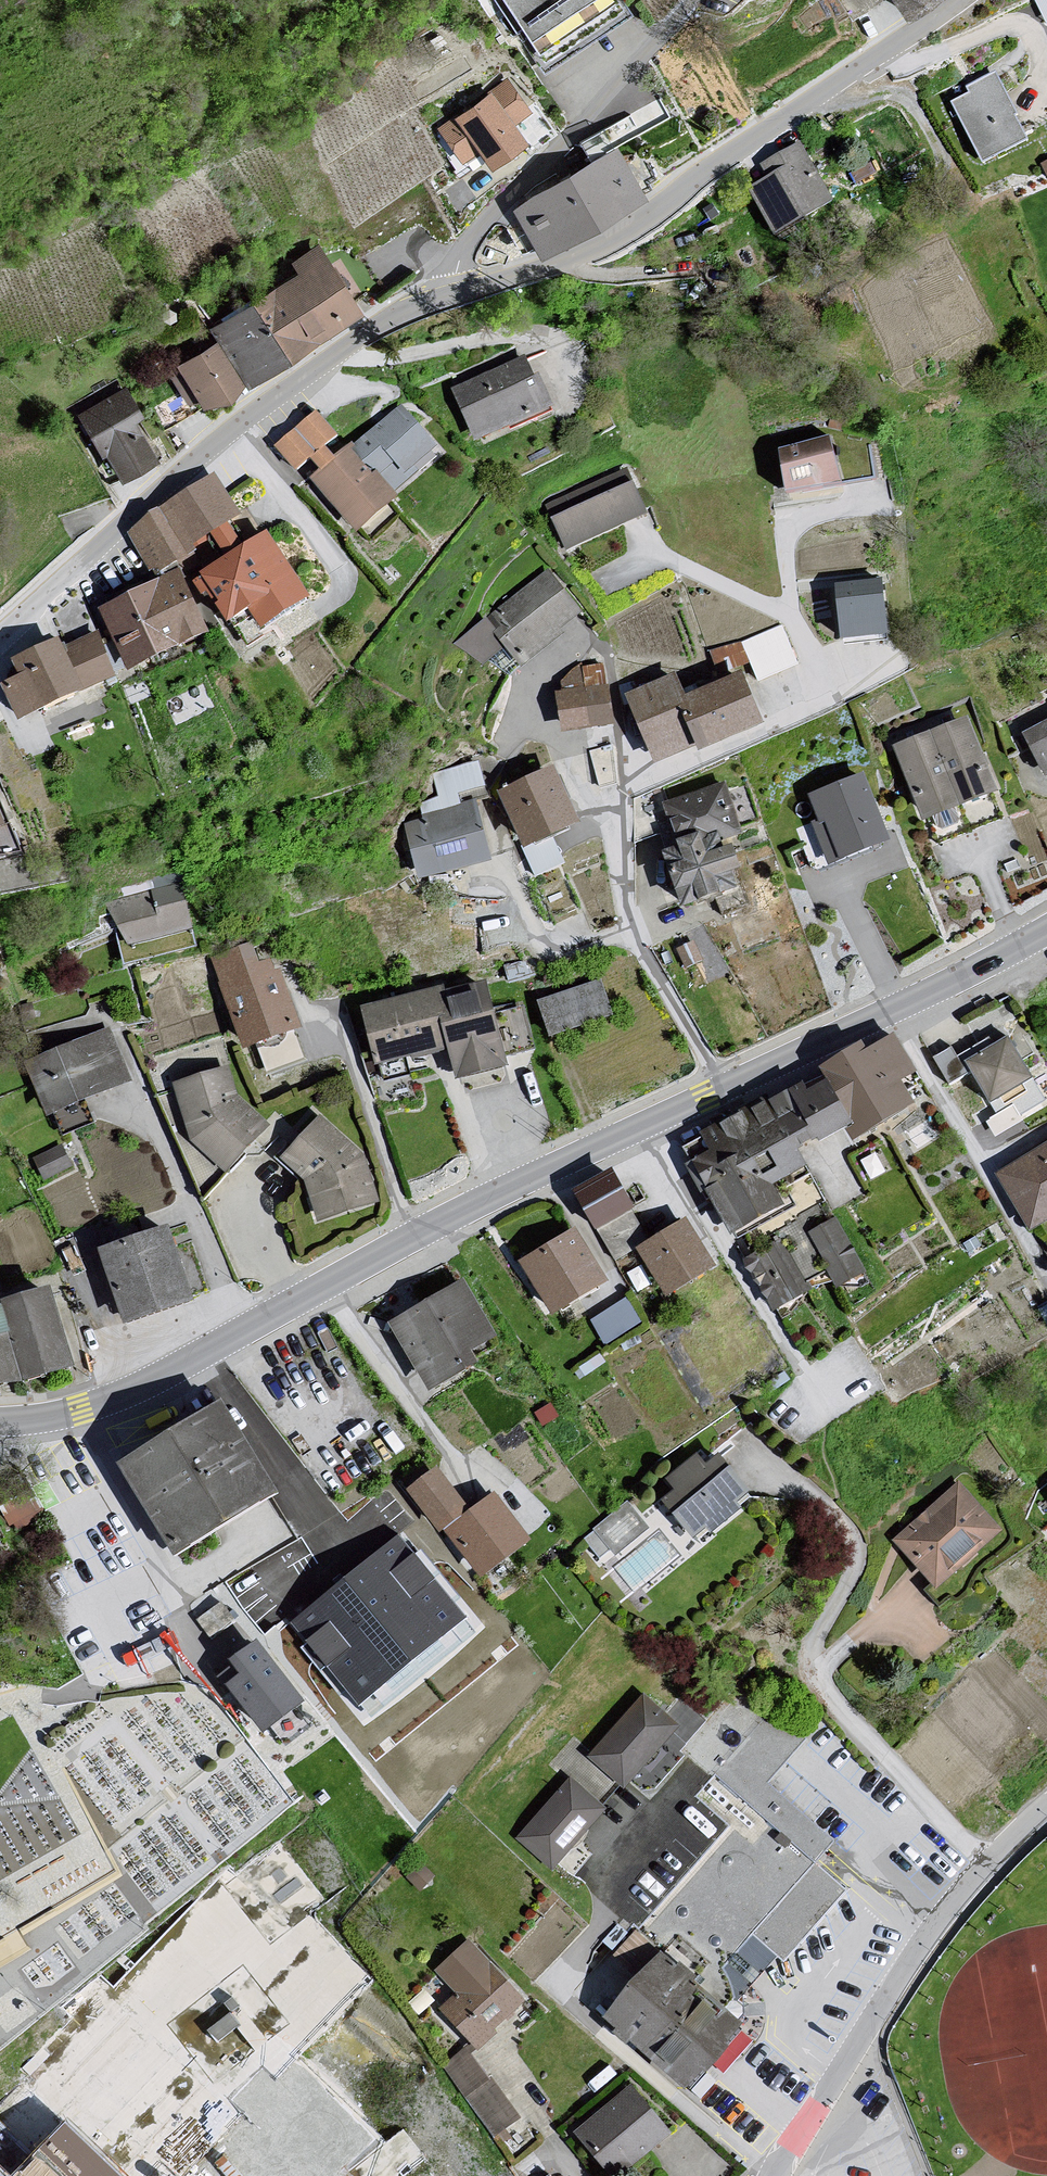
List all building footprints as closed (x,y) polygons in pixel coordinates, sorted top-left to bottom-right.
[(498,1),(547,73),(631,16),(620,0),(500,0),(498,1)] [(954,104),(982,161),(1027,138),(995,75),(967,89),(970,95),(954,104)] [(510,76),(438,125),(463,161),(483,148),(496,167),(534,141),(521,121),(534,112),(510,76)] [(752,189),(776,230),(831,198),(800,145),(763,166),(770,178),(752,189)] [(620,148),(519,206),(548,258),(650,200),(620,148)] [(297,272),(257,299),(297,356),(364,311),(318,243),(290,262),(297,272)] [(217,342),(249,390),(297,356),(257,299),(209,330),(217,342)] [(217,342),(166,373),(187,407),(200,402),(216,409),(249,390),(217,342)] [(527,359),(456,391),(481,446),(554,412),(527,359)] [(129,388),(78,414),(101,458),(109,454),(123,482),(160,462),(139,422),(145,418),(129,388)] [(401,407),(317,481),(356,525),(441,451),(401,407)] [(318,413),(297,429),(315,451),(336,434),(318,413)] [(297,429),(278,445),(295,467),(315,451),(297,429)] [(836,441),(781,452),(789,498),(852,484),(836,441)] [(544,508),(568,556),(652,515),(628,467),(544,508)] [(215,472),(159,508),(189,556),(210,538),(229,523),(243,513),(215,472)] [(149,514),(129,533),(157,577),(189,556),(159,508),(149,514)] [(244,543),(229,523),(210,538),(225,557),(244,543)] [(268,532),(199,574),(231,625),(250,612),(263,634),(312,599),(268,532)] [(180,569),(100,610),(129,672),(210,634),(180,569)] [(552,572),(456,646),(486,666),(509,647),(527,667),(589,616),(552,572)] [(890,638),(882,579),(834,581),(839,639),(890,638)] [(716,666),(753,657),(757,671),(795,662),(786,623),(710,642),(716,666)] [(2,685),(18,721),(116,678),(98,630),(65,645),(60,637),(12,661),(20,676),(2,685)] [(560,686),(568,736),(616,729),(605,663),(579,667),(560,686)] [(676,674),(625,695),(655,765),(696,748),(700,754),(712,748),(766,724),(744,671),(687,695),(676,674)] [(1025,735),(1046,772),(1046,721),(1025,735)] [(965,723),(897,750),(931,826),(998,788),(965,723)] [(612,746),(588,754),(599,793),(617,787),(612,746)] [(806,790),(832,860),(893,837),(867,768),(806,790)] [(558,771),(504,797),(532,855),(586,829),(558,771)] [(727,782),(664,803),(678,843),(700,834),(708,836),(720,832),(724,842),(744,834),(727,782)] [(0,784),(0,863),(33,855),(0,784)] [(479,801),(408,820),(424,883),(496,865),(479,801)] [(679,848),(665,854),(685,910),(744,892),(740,874),(743,871),(735,847),(726,847),(724,842),(720,832),(708,836),(700,834),(678,843),(679,848)] [(185,885),(106,903),(135,949),(200,934),(185,885)] [(256,948),(216,961),(247,1052),(304,1032),(284,974),(278,976),(273,963),(262,967),(256,948)] [(601,982),(538,1003),(550,1040),(614,1019),(601,982)] [(449,989),(360,1010),(375,1074),(453,1055),(446,1024),(456,1021),(452,1003),(449,989)] [(490,994),(452,1003),(456,1021),(446,1024),(453,1055),(459,1082),(508,1071),(490,994)] [(935,1058),(949,1086),(971,1078),(995,1107),(1046,1076),(1012,1018),(935,1058)] [(131,1086),(107,1030),(25,1064),(49,1121),(131,1086)] [(228,1067),(172,1086),(192,1143),(228,1175),(270,1129),(240,1103),(228,1067)] [(319,1116),(280,1161),(308,1186),(319,1224),(380,1206),(364,1155),(319,1116)] [(999,1169),(1037,1234),(1046,1228),(1046,1142),(999,1169)] [(58,1145),(29,1159),(41,1184),(70,1170),(58,1145)] [(609,1164),(566,1188),(596,1239),(638,1214),(609,1164)] [(841,1212),(810,1226),(837,1283),(867,1269),(841,1212)] [(688,1223),(639,1254),(670,1304),(719,1273),(688,1223)] [(172,1229),(99,1253),(125,1330),(198,1306),(172,1229)] [(577,1233),(522,1267),(558,1323),(612,1289),(577,1233)] [(770,1305),(808,1290),(788,1240),(749,1255),(770,1305)] [(465,1284),(389,1330),(432,1401),(485,1368),(478,1356),(500,1342),(465,1284)] [(4,1305),(6,1311),(26,1385),(78,1371),(56,1291),(4,1305)] [(626,1304),(587,1327),(604,1353),(641,1329),(626,1304)] [(26,1385),(6,1311),(0,1313),(0,1392),(26,1385)] [(224,1399),(119,1462),(175,1555),(280,1492),(224,1399)] [(679,1496),(667,1506),(699,1545),(755,1499),(723,1460),(712,1470),(702,1458),(670,1484),(679,1496)] [(440,1471),(411,1495),(488,1587),(538,1545),(498,1498),(477,1516),(440,1471)] [(0,1486),(0,1514),(11,1535),(44,1519),(22,1475),(0,1486)] [(960,1484),(895,1542),(933,1585),(999,1527),(960,1484)] [(628,1504),(580,1541),(598,1565),(612,1554),(618,1559),(651,1533),(628,1504)] [(405,1521),(286,1610),(357,1703),(476,1614),(405,1521)] [(262,1645),(238,1665),(245,1673),(228,1687),(275,1743),(316,1709),(262,1645)] [(804,1739),(740,1683),(683,1751),(713,1777),(697,1795),(731,1825),(637,1931),(661,1953),(739,2021),(744,2015),(742,1995),(760,1976),(777,1957),(784,1963),(846,1891),(816,1863),(835,1842),(766,1782),(804,1739)] [(681,1730),(644,1697),(590,1759),(627,1791),(681,1730)] [(610,1815),(572,1781),(516,1843),(554,1877),(610,1815)] [(531,2004),(467,1940),(433,1974),(455,1997),(439,2013),(481,2055),(531,2004)] [(661,1953),(605,2021),(683,2089),(743,2024),(739,2021),(661,1953)] [(624,2083),(567,2133),(605,2175),(625,2175),(670,2136),(624,2083)] [(64,2123),(13,2175),(120,2175),(64,2123)]
